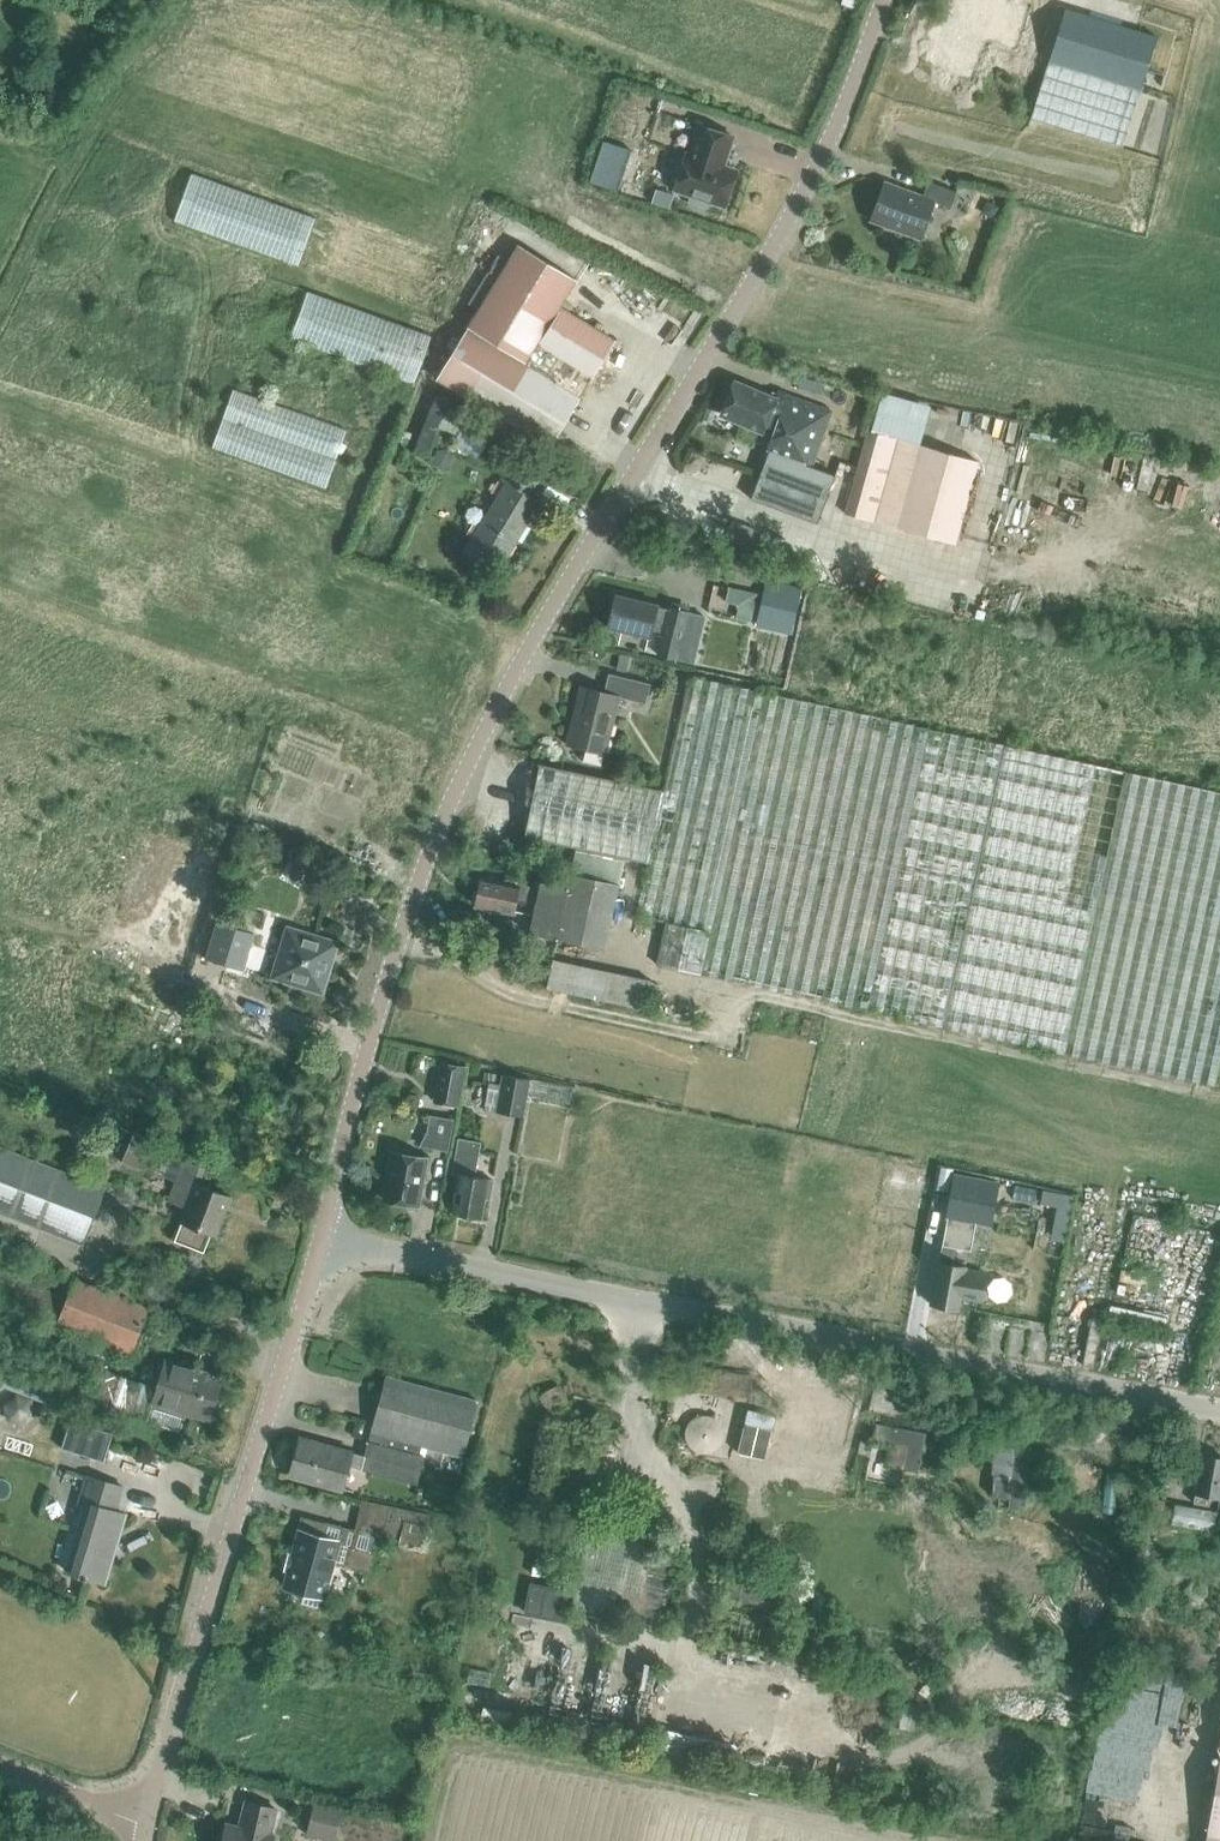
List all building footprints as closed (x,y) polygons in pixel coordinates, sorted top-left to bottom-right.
[(840,3),(854,9),(857,0),(842,0),(840,3)] [(1145,73),(1156,35),(1064,9),(1048,62),(1139,89),(1140,89),(1145,73)] [(1139,89),(1048,62),(1030,118),(1122,147),(1139,89)] [(673,194),(689,199),(688,204),(690,209),(700,213),(706,210),(707,205),(723,210),(735,173),(722,169),(732,139),(697,128),(688,158),(685,157),(673,194)] [(603,141),(589,182),(617,191),(622,177),(608,172),(617,145),(603,141)] [(192,173),(174,221),(298,266),(315,218),(192,173)] [(869,223),(919,242),(932,204),(949,211),(955,194),(927,184),(921,199),(883,185),(869,223)] [(615,340),(560,306),(576,280),(518,244),(467,327),(468,328),(436,379),(549,449),(580,398),(580,397),(615,340)] [(307,291),(290,339),(413,384),(431,336),(307,291)] [(774,389),(771,396),(735,381),(722,412),(764,430),(763,432),(771,435),(765,453),(767,454),(751,498),(816,523),(834,475),(813,468),(832,411),(774,389)] [(233,389),(212,448),(325,488),(346,430),(233,389)] [(978,462),(869,431),(845,513),(955,544),(978,462)] [(450,458),(445,449),(436,453),(431,465),(445,471),(450,458)] [(500,480),(505,483),(464,551),(484,564),(492,551),(505,559),(539,501),(530,496),(539,480),(511,463),(500,480)] [(766,581),(756,627),(791,636),(802,589),(766,581)] [(668,610),(658,606),(658,605),(616,594),(607,628),(650,638),(651,633),(661,636),(656,655),(677,661),(677,660),(693,663),(704,617),(668,606),(668,610)] [(977,610),(975,619),(985,621),(987,613),(977,610)] [(605,755),(620,697),(645,703),(650,684),(609,674),(604,692),(580,686),(566,745),(585,750),(582,761),(601,766),(604,755),(605,755)] [(658,966),(1214,1086),(1219,1058),(1219,792),(690,677),(669,773),(637,916),(666,922),(656,965),(658,966)] [(624,857),(646,862),(661,790),(539,764),(524,836),(575,847),(624,857)] [(575,847),(570,873),(567,887),(540,881),(538,890),(536,900),(529,933),(605,949),(624,857),(575,847)] [(517,897),(536,900),(538,890),(523,886),(524,884),(506,880),(505,883),(480,878),(475,905),(513,914),(517,897)] [(70,920),(85,926),(98,931),(111,894),(83,884),(70,920)] [(218,923),(207,958),(242,969),(253,934),(218,923)] [(272,977),(321,993),(337,943),(287,928),(272,977)] [(609,969),(602,1000),(646,1009),(649,994),(652,982),(652,978),(609,969)] [(465,1067),(459,1066),(440,1063),(434,1101),(458,1106),(465,1067)] [(499,1085),(495,1112),(524,1117),(530,1080),(501,1074),(501,1075),(499,1085)] [(419,1147),(448,1152),(454,1118),(425,1113),(419,1147)] [(135,1132),(122,1163),(143,1171),(155,1140),(135,1132)] [(459,1173),(452,1213),(481,1217),(484,1199),(490,1200),(494,1179),(489,1179),(489,1178),(475,1176),(480,1144),(457,1141),(456,1150),(452,1172),(459,1173)] [(84,1245),(106,1188),(0,1146),(0,1212),(84,1245)] [(384,1199),(417,1206),(426,1158),(393,1152),(384,1199)] [(201,1249),(212,1230),(218,1232),(232,1196),(198,1184),(205,1168),(183,1159),(167,1201),(184,1208),(181,1218),(182,1219),(174,1239),(201,1249)] [(892,1171),(889,1184),(899,1186),(902,1174),(892,1171)] [(938,1263),(929,1304),(958,1310),(961,1299),(982,1302),(987,1274),(966,1270),(966,1268),(951,1266),(955,1248),(970,1251),(975,1222),(989,1225),(997,1184),(998,1181),(955,1172),(949,1203),(941,1244),(938,1263)] [(55,1326),(131,1354),(148,1307),(73,1278),(2,1249),(0,1256),(0,1307),(55,1326)] [(180,1432),(186,1412),(209,1419),(220,1382),(206,1378),(208,1374),(164,1360),(156,1387),(119,1375),(119,1376),(96,1369),(86,1403),(148,1422),(180,1432)] [(385,1375),(366,1447),(423,1462),(425,1456),(420,1455),(422,1447),(463,1458),(478,1400),(385,1375)] [(30,1400),(16,1395),(6,1405),(9,1419),(22,1423),(33,1414),(30,1400)] [(113,1433),(71,1419),(61,1449),(104,1463),(113,1433)] [(925,1433),(920,1432),(878,1424),(874,1442),(905,1448),(901,1468),(918,1471),(925,1433)] [(343,1490),(350,1467),(417,1485),(423,1462),(366,1447),(363,1455),(353,1453),(300,1438),(290,1475),(343,1490)] [(993,1474),(991,1496),(1009,1498),(1008,1508),(1025,1510),(1030,1447),(1013,1446),(1013,1447),(1011,1475),(993,1474)] [(1193,1503),(1209,1506),(1210,1498),(1219,1499),(1219,1458),(1203,1455),(1198,1474),(1197,1474),(1193,1494),(1195,1494),(1193,1503)] [(82,1506),(63,1570),(105,1583),(126,1514),(116,1512),(124,1488),(85,1476),(76,1504),(82,1506)] [(1171,1525),(1214,1533),(1217,1513),(1174,1505),(1171,1525)] [(427,1549),(432,1523),(391,1515),(386,1542),(427,1549)] [(532,1584),(526,1613),(570,1622),(573,1606),(638,1619),(639,1613),(664,1619),(676,1562),(651,1557),(655,1534),(590,1521),(575,1593),(532,1584)] [(320,1537),(299,1531),(284,1586),(323,1597),(341,1529),(324,1524),(320,1537)] [(1205,1840),(1219,1840),(1219,1752),(1205,1840)] [(242,1823),(230,1820),(224,1840),(274,1840),(277,1831),(273,1830),(279,1804),(249,1797),(242,1823)] [(362,1840),(404,1840),(408,1824),(315,1802),(309,1828),(362,1840)]
